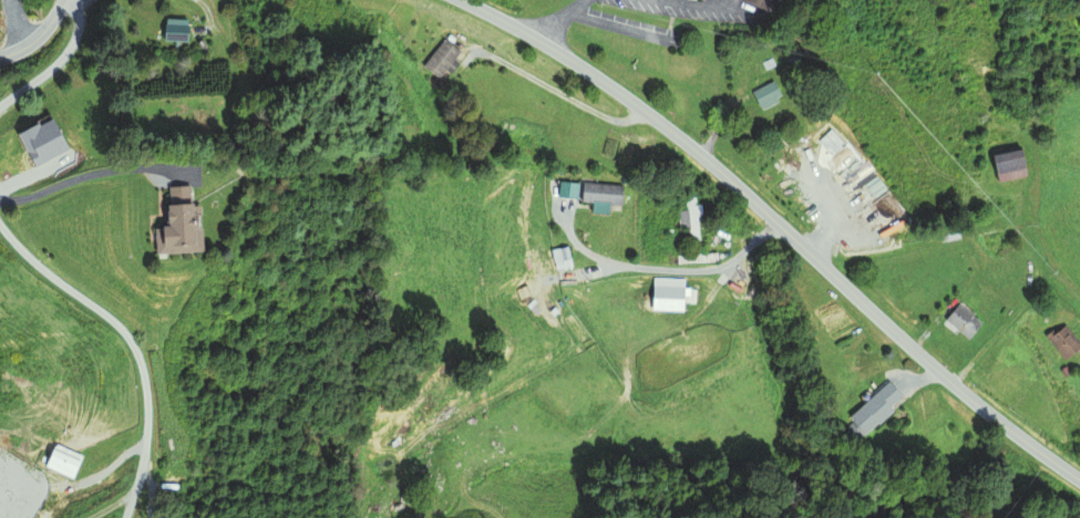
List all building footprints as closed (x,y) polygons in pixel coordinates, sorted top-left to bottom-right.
[(768,0),(735,0),(734,5),(764,13),(768,0)] [(184,20),(160,20),(160,43),(184,43),(184,20)] [(439,81),(460,53),(441,39),(421,67),(439,81)] [(745,92),(753,111),(776,103),(768,83),(745,92)] [(989,156),(993,182),(1023,178),(1019,151),(989,156)] [(576,205),(616,206),(617,186),(576,185),(576,205)] [(191,207),(181,208),(180,188),(159,189),(160,207),(155,207),(156,230),(145,230),(146,258),(193,256),(191,207)] [(683,242),(692,242),(692,200),(683,200),(683,242)] [(647,313),(678,313),(678,288),(647,288),(647,313)] [(962,341),(978,325),(957,305),(941,321),(962,341)] [(1079,347),(1062,324),(1043,339),(1061,362),(1079,347)] [(900,400),(883,383),(846,419),(863,436),(900,400)] [(46,472),(77,478),(82,455),(51,448),(46,472)]
